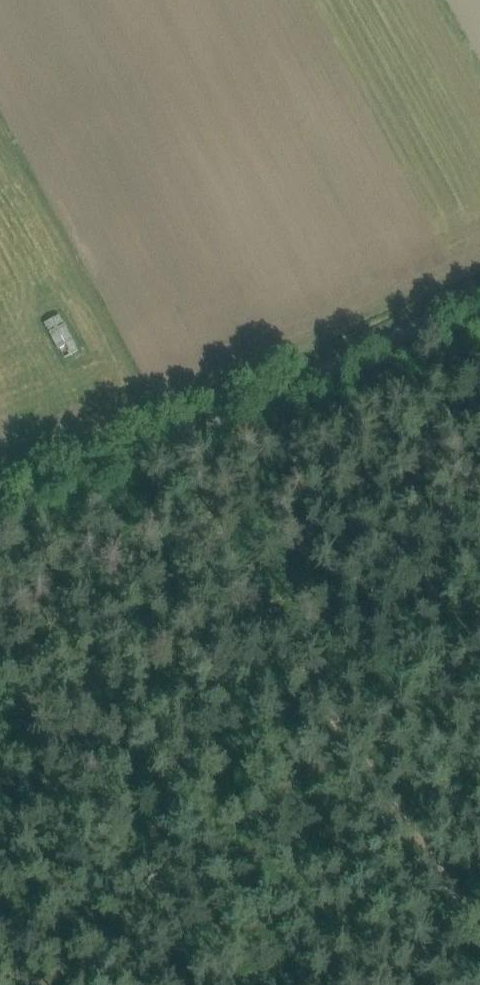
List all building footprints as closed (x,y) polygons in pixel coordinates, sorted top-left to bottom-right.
[(60,315),(43,324),(62,359),(78,350),(60,315)]
